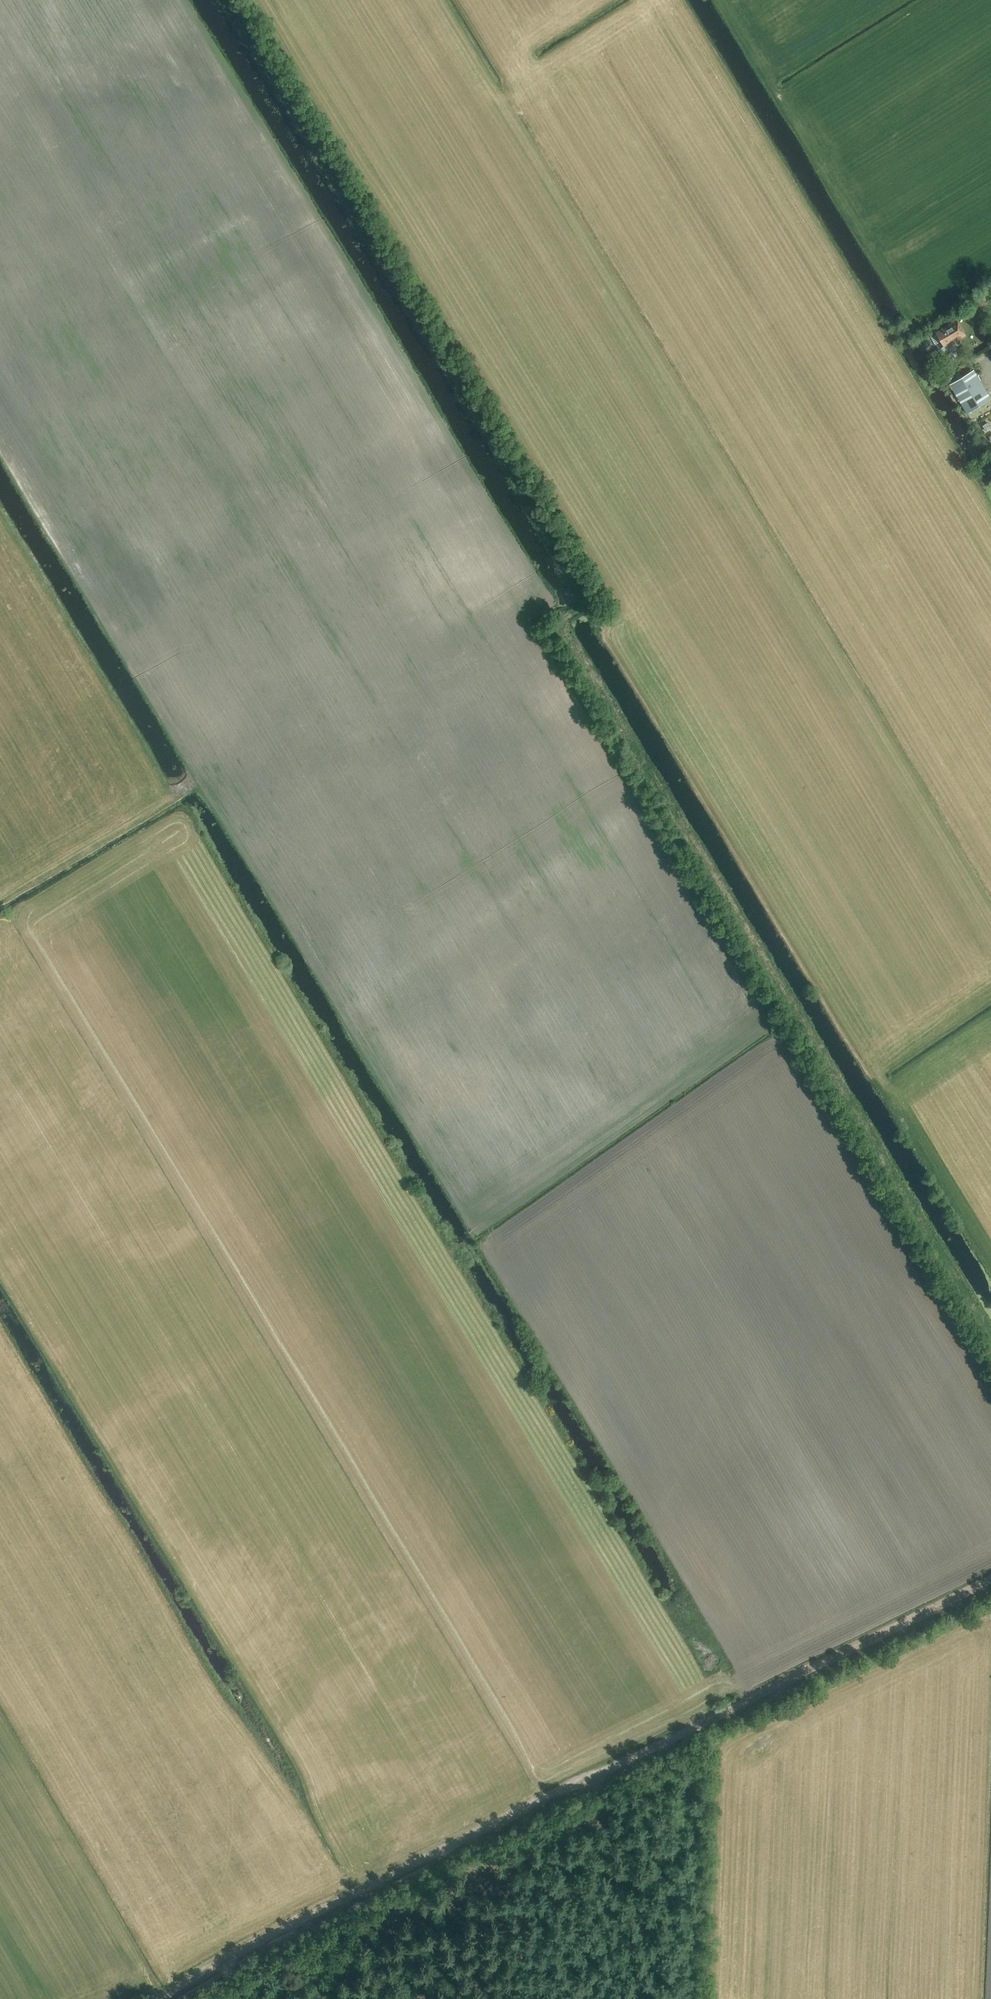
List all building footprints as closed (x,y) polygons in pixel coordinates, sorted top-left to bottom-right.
[(954,342),(967,335),(958,319),(938,331),(946,345),(953,341),(954,342)] [(967,413),(990,398),(974,370),(950,385),(967,413)] [(987,423),(983,426),(986,432),(990,429),(987,423)]
